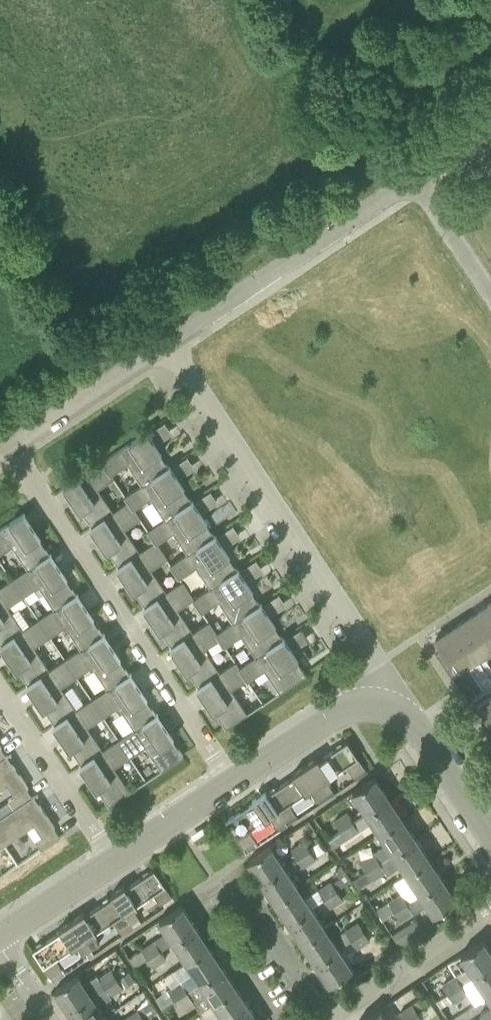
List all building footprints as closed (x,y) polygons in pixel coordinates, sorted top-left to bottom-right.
[(128,461),(142,482),(169,465),(160,452),(162,451),(148,429),(102,459),(111,472),(128,461)] [(114,476),(111,472),(102,459),(64,485),(80,510),(82,509),(92,524),(113,510),(98,487),(114,476)] [(125,494),(129,499),(134,507),(151,496),(165,517),(192,499),(183,487),(185,485),(170,464),(169,465),(142,482),(125,494)] [(148,528),(156,539),(157,541),(173,530),(187,551),(214,533),(206,521),(208,520),(193,498),(192,499),(165,517),(148,528)] [(134,507),(129,499),(113,510),(92,524),(90,525),(107,550),(109,549),(119,564),(140,550),(125,527),(140,516),(134,507)] [(28,566),(49,552),(40,537),(41,536),(25,511),(0,527),(0,552),(12,544),(28,566)] [(196,564),(210,586),(237,568),(229,555),(231,554),(216,532),(214,533),(187,551),(171,562),(180,575),(196,564)] [(157,541),(156,539),(140,550),(119,564),(117,565),(134,590),(135,589),(145,604),(167,590),(151,567),(167,557),(157,541)] [(12,577),(23,594),(39,584),(54,607),(76,592),(66,577),(68,576),(51,551),(49,552),(28,566),(12,577)] [(239,567),(237,568),(210,586),(194,597),(202,610),(219,599),(233,620),(260,602),(252,590),(253,588),(239,567)] [(12,577),(0,585),(0,639),(2,641),(23,627),(8,604),(23,594),(12,577)] [(178,607),(194,597),(182,579),(167,590),(145,604),(144,605),(160,630),(162,629),(172,644),(193,630),(178,607)] [(39,617),(50,634),(66,624),(81,647),(103,632),(93,617),(95,616),(78,591),(76,592),(54,607),(39,617)] [(216,631),(220,637),(225,644),(242,633),(256,654),(283,636),(275,624),(276,623),(262,601),(260,602),(233,620),(216,631)] [(475,612),(490,635),(490,601),(475,612)] [(490,653),(490,635),(475,612),(456,625),(488,673),(490,671),(490,665),(485,656),(490,653)] [(50,634),(39,617),(23,627),(2,641),(0,643),(17,668),(18,667),(28,682),(49,667),(34,645),(50,634)] [(220,637),(216,631),(209,620),(193,630),(172,644),(170,645),(187,670),(189,669),(199,684),(220,670),(204,647),(220,637)] [(483,676),(488,673),(456,625),(436,638),(459,673),(474,664),(483,676)] [(65,657),(77,674),(92,664),(107,687),(129,672),(119,658),(121,656),(104,631),(103,632),(81,647),(65,657)] [(239,665),(247,677),(248,679),(265,667),(280,690),(307,672),(297,658),(299,657),(284,635),(283,636),(256,654),(239,665)] [(77,674),(65,657),(49,667),(28,682),(27,683),(43,708),(45,707),(55,722),(76,708),(61,685),(77,674)] [(247,677),(239,665),(235,660),(220,670),(199,684),(197,685),(214,710),(215,709),(226,726),(247,712),(231,687),(247,677)] [(92,697),(103,714),(119,704),(134,727),(156,712),(146,698),(148,696),(131,671),(129,672),(107,687),(92,697)] [(490,721),(490,692),(478,701),(490,721)] [(103,714),(92,697),(76,708),(55,722),(53,723),(70,748),(72,747),(82,762),(103,748),(87,725),(103,714)] [(118,737),(130,754),(145,744),(162,769),(184,754),(173,738),(174,737),(158,711),(156,712),(134,727),(118,737)] [(130,754),(118,737),(103,748),(82,762),(80,763),(97,788),(98,787),(109,803),(130,789),(114,765),(130,754)] [(305,763),(324,793),(333,787),(326,777),(346,764),(353,774),(365,766),(348,739),(319,758),(318,755),(305,763)] [(33,795),(7,754),(6,755),(0,759),(0,788),(8,783),(16,794),(9,798),(15,807),(33,795)] [(267,792),(285,819),(296,812),(289,802),(309,788),(316,798),(324,793),(305,763),(292,772),(294,774),(267,792)] [(366,810),(388,795),(375,775),(352,790),(366,810)] [(285,819),(267,792),(265,790),(252,798),(254,801),(226,820),(243,847),(256,839),(249,829),(269,815),(276,825),(285,819)] [(18,864),(60,836),(54,827),(55,826),(34,794),(33,795),(15,807),(0,817),(0,824),(10,839),(28,827),(36,839),(13,855),(18,864)] [(366,810),(367,811),(354,820),(341,829),(335,832),(329,836),(335,845),(359,828),(372,820),(380,830),(402,816),(388,795),(366,810)] [(341,829),(354,820),(347,810),(334,818),(341,829)] [(393,851),(416,836),(402,816),(380,830),(387,842),(374,851),(380,860),(393,851)] [(10,839),(0,824),(0,846),(10,839)] [(407,872),(429,857),(416,836),(393,851),(380,860),(386,870),(389,873),(402,864),(407,872)] [(297,856),(310,848),(304,839),(291,847),(297,856)] [(261,880),(285,864),(271,843),(247,859),(261,880)] [(303,865),(316,857),(310,848),(297,856),(303,865)] [(368,868),(380,860),(374,851),(372,852),(362,858),(361,859),(368,868)] [(420,892),(443,877),(429,857),(407,872),(393,880),(401,891),(407,900),(420,892)] [(374,877),(386,870),(380,860),(368,868),(352,878),(359,887),(374,877)] [(275,900),(299,885),(285,864),(261,880),(275,900)] [(113,894),(131,921),(139,916),(133,906),(153,892),(160,902),(172,894),(154,867),(126,886),(124,883),(111,892),(113,894)] [(434,913),(457,898),(443,877),(420,892),(407,900),(413,910),(415,911),(427,902),(434,913)] [(324,896),(337,888),(331,879),(318,887),(324,896)] [(288,921),(312,905),(299,885),(275,900),(288,921)] [(331,906),(343,897),(337,888),(324,896),(331,906)] [(388,899),(394,909),(407,900),(401,891),(388,899)] [(72,918),(91,948),(99,942),(93,932),(113,919),(120,929),(131,921),(113,894),(86,912),(84,910),(72,918)] [(400,918),(413,910),(407,900),(394,909),(400,918)] [(167,929),(154,938),(160,947),(174,939),(196,923),(182,903),(160,918),(167,929)] [(302,941),(326,925),(312,905),(288,921),(302,941)] [(91,948),(72,918),(59,927),(61,929),(33,948),(50,975),(62,967),(56,957),(76,943),(83,953),(91,948)] [(345,928),(351,938),(364,929),(358,919),(345,928)] [(187,958),(209,944),(196,923),(174,939),(187,958)] [(316,962),(339,946),(351,938),(345,928),(333,936),(326,925),(302,941),(316,962)] [(364,929),(351,938),(357,947),(371,938),(364,929)] [(160,947),(154,938),(141,947),(148,956),(160,947)] [(490,962),(490,950),(483,938),(460,953),(475,974),(490,962)] [(201,979),(223,964),(209,944),(187,958),(195,970),(181,979),(187,988),(201,979)] [(329,982),(352,967),(353,967),(339,946),(316,962),(329,982)] [(148,956),(141,947),(129,955),(135,964),(148,956)] [(166,957),(160,947),(148,956),(154,965),(166,957)] [(475,974),(488,994),(490,992),(490,962),(475,974)] [(223,964),(201,979),(187,988),(174,997),(180,1005),(193,997),(201,1008),(215,1000),(236,984),(223,964)] [(99,976),(104,985),(117,976),(112,967),(99,976)] [(69,1008),(90,994),(77,973),(55,987),(69,1008)] [(449,990),(461,982),(455,973),(443,981),(449,990)] [(117,976),(104,985),(111,994),(123,985),(117,976)] [(174,997),(187,988),(181,979),(168,988),(174,997)] [(449,990),(455,1000),(467,992),(461,982),(449,990)] [(207,1019),(227,1019),(250,1005),(236,984),(215,1000),(221,1011),(207,1019)] [(104,1014),(96,1003),(111,994),(104,985),(90,994),(69,1008),(77,1019),(95,1019),(104,1014)] [(137,1009),(143,1018),(157,1009),(147,995),(137,1009)] [(413,1002),(399,1012),(405,1019),(419,1012),(413,1002)] [(227,1019),(260,1019),(250,1005),(227,1019)] [(379,1008),(360,1019),(387,1019),(379,1008)] [(143,1018),(137,1009),(124,1017),(126,1019),(140,1019),(143,1018)] [(405,1019),(425,1019),(419,1012),(405,1019)]
